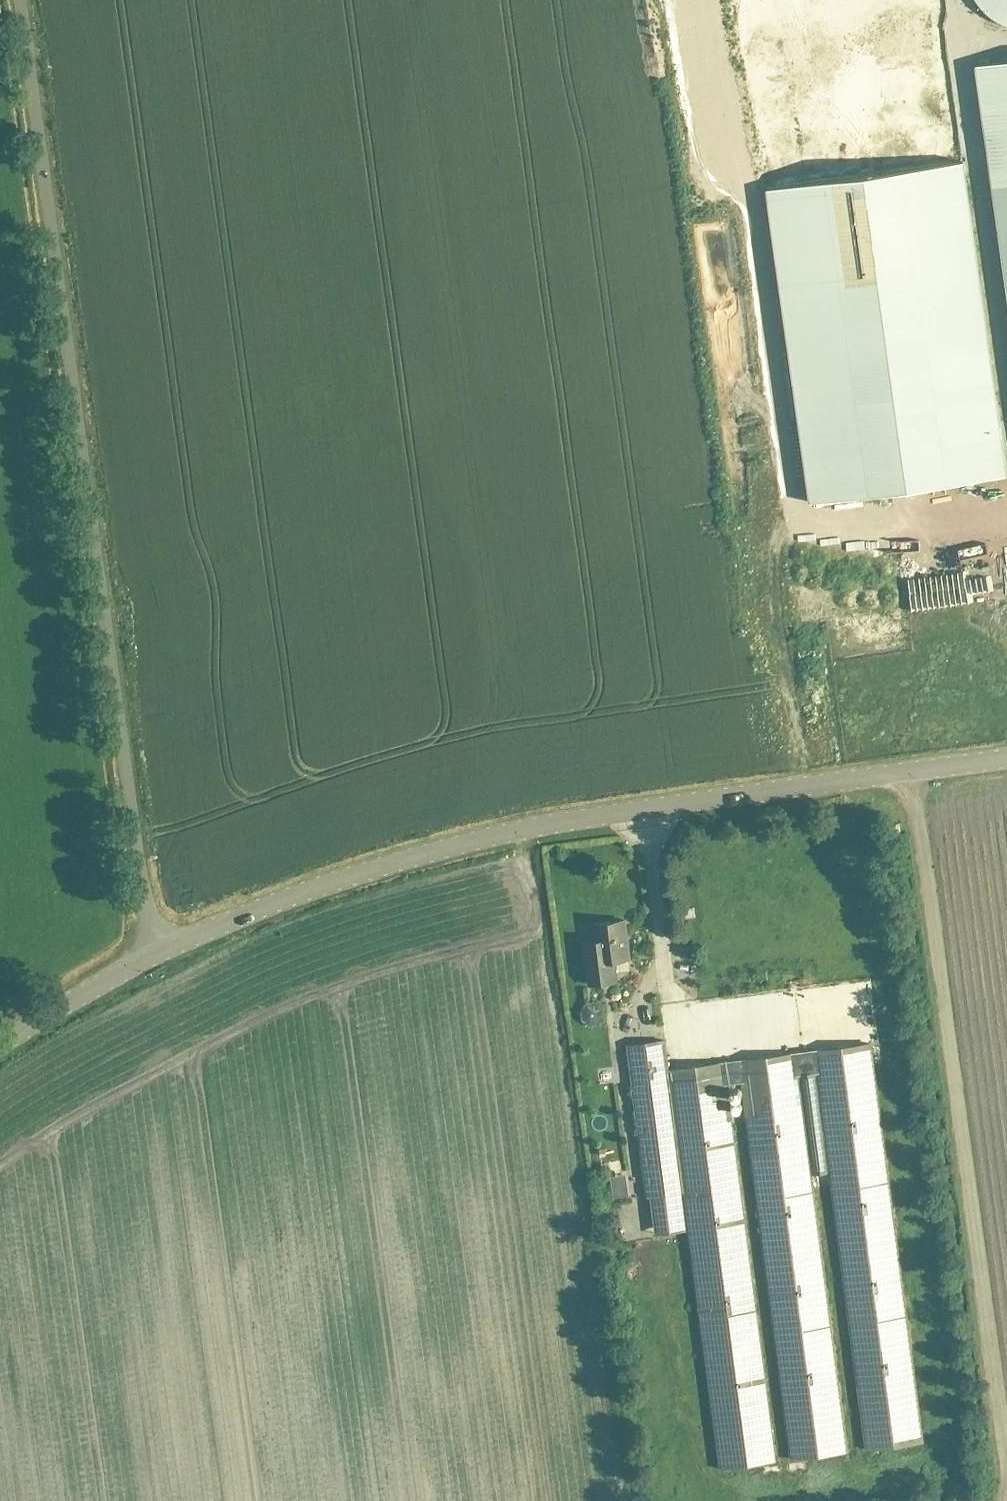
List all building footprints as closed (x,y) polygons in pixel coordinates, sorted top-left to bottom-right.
[(1005,478),(939,0),(739,0),(809,505),(1005,478)] [(981,10),(992,20),(1001,25),(1006,28),(1006,0),(974,0),(981,10)] [(975,67),(1006,299),(1006,62),(975,67)] [(592,925),(595,942),(583,944),(588,985),(601,984),(601,981),(610,980),(608,967),(611,962),(627,960),(623,921),(592,925)] [(829,1174),(865,1451),(921,1444),(869,1045),(667,1072),(663,1042),(625,1047),(645,1197),(649,1196),(682,1192),(687,1232),(718,1470),(773,1463),(724,1085),(740,1083),(789,1461),(844,1454),(809,1177),(829,1174)] [(682,1192),(649,1196),(655,1236),(687,1232),(682,1192)]
